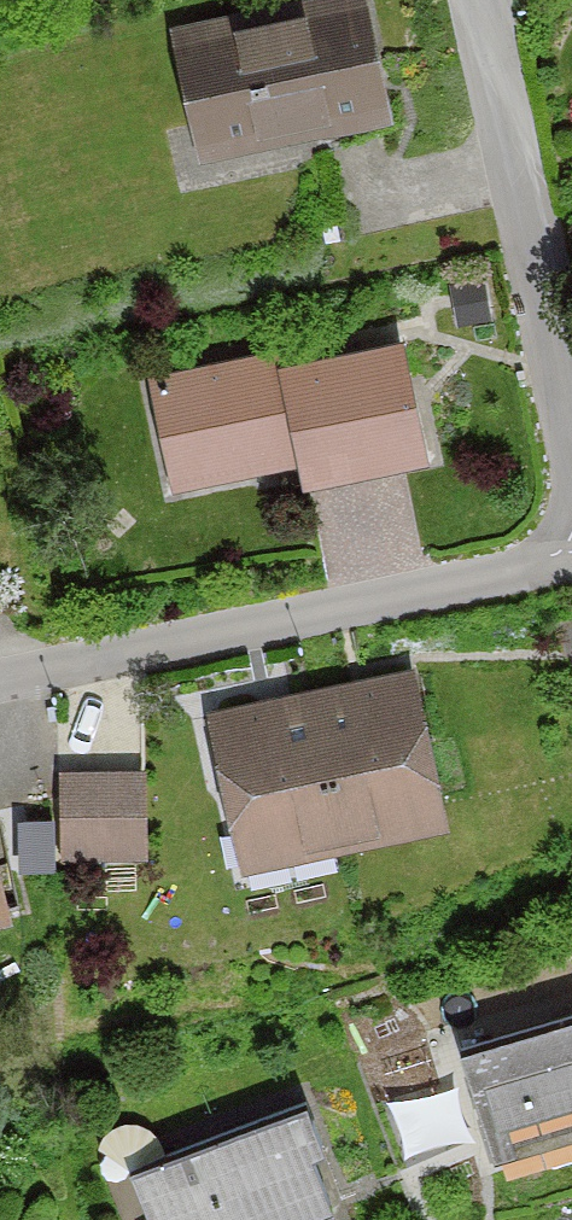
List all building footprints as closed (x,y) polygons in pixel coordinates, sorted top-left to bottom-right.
[(176,16),(205,164),(396,128),(371,0),(261,0),(176,16)] [(265,371),(158,397),(186,515),(311,486),(317,511),(431,484),(404,366),(271,397),(265,371)] [(416,680),(317,701),(349,854),(448,833),(416,680)] [(317,701),(218,722),(250,875),(349,854),(317,701)] [(156,773),(60,775),(62,874),(158,872),(156,773)] [(465,1073),(498,1180),(571,1157),(571,1039),(465,1073)] [(129,1189),(139,1219),(341,1219),(310,1127),(129,1189)]
